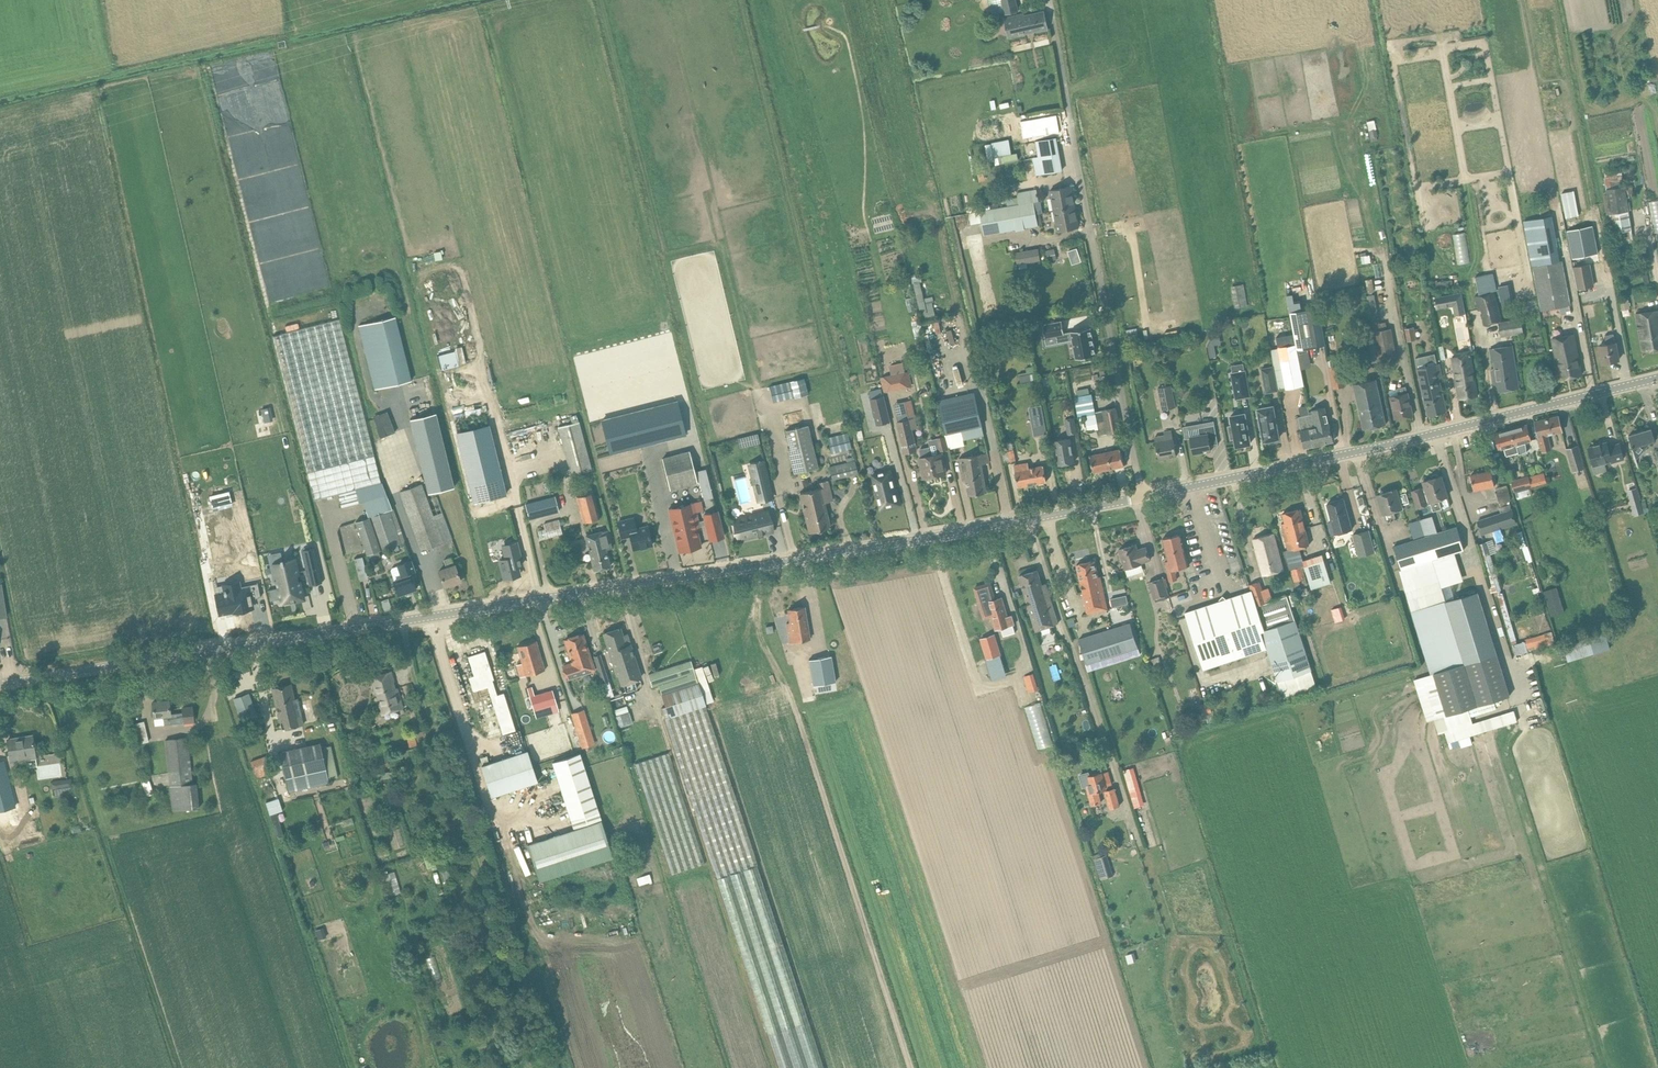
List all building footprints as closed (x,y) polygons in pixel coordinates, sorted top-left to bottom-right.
[(992,15),(1004,12),(1005,15),(1019,11),(1016,0),(988,0),(992,15)] [(1008,37),(1037,31),(1048,28),(1044,11),(1020,16),(1020,14),(1004,18),(1008,37)] [(175,35),(162,38),(163,44),(176,41),(175,35)] [(1056,112),(1020,119),(1023,136),(1060,129),(1056,112)] [(1377,129),(1369,131),(1370,138),(1371,138),(1371,141),(1377,140),(1377,137),(1378,137),(1377,129)] [(1036,141),(1039,157),(1059,153),(1056,138),(1049,139),(1036,141)] [(1039,157),(1033,158),(1036,175),(1062,170),(1059,153),(1039,157)] [(1622,170),(1604,173),(1616,248),(1635,245),(1622,170)] [(1050,190),(1054,211),(1075,206),(1071,186),(1050,190)] [(1019,204),(1033,201),(1038,200),(1036,189),(1017,193),(1019,204)] [(1649,200),(1655,232),(1657,231),(1657,199),(1649,200)] [(1033,201),(1019,204),(979,211),(984,236),(1042,225),(1040,214),(1035,215),(1034,209),(1033,201)] [(1075,206),(1054,211),(1058,231),(1079,227),(1075,206)] [(1525,222),(1533,266),(1560,261),(1551,217),(1525,222)] [(1567,231),(1567,232),(1572,259),(1598,253),(1593,226),(1592,226),(1567,231)] [(1465,231),(1452,234),(1458,264),(1471,261),(1465,231)] [(1039,248),(1016,252),(1018,265),(1041,261),(1039,248)] [(1366,255),(1366,252),(1360,253),(1362,264),(1371,262),(1370,255),(1366,255)] [(1560,261),(1533,266),(1542,311),(1570,306),(1562,261),(1560,261)] [(1590,265),(1574,268),(1578,290),(1594,287),(1590,265)] [(1479,292),(1497,288),(1494,273),(1475,277),(1479,292)] [(1646,288),(1635,289),(1637,301),(1654,298),(1649,273),(1643,273),(1646,288)] [(924,303),(920,279),(914,280),(921,318),(936,316),(933,301),(924,303)] [(1244,284),(1231,286),(1235,308),(1248,306),(1244,284)] [(1496,290),(1479,294),(1475,295),(1478,310),(1480,309),(1484,325),(1499,322),(1501,336),(1524,332),(1522,315),(1516,316),(1517,319),(1503,321),(1496,290)] [(1461,292),(1434,297),(1436,308),(1452,305),(1463,304),(1461,292)] [(1352,293),(1349,304),(1358,307),(1362,297),(1352,293)] [(1376,296),(1367,298),(1380,363),(1398,360),(1392,328),(1388,329),(1386,322),(1381,323),(1376,296)] [(1579,300),(1583,316),(1593,313),(1589,298),(1579,300)] [(1629,299),(1619,301),(1620,310),(1630,309),(1629,299)] [(1290,313),(1295,336),(1297,349),(1326,344),(1318,307),(1290,313)] [(1637,314),(1643,351),(1657,349),(1657,311),(1637,314)] [(396,316),(359,325),(374,389),(411,380),(396,316)] [(381,483),(339,319),(273,336),(314,500),(338,494),(341,507),(358,503),(358,500),(355,489),(381,483)] [(1043,324),(1042,324),(1045,339),(1059,336),(1060,342),(1073,340),(1076,358),(1075,358),(1076,359),(1096,355),(1096,354),(1095,354),(1090,329),(1091,328),(1091,327),(1070,331),(1070,332),(1064,333),(1062,321),(1061,321),(1043,325),(1043,324)] [(1416,339),(1414,327),(1405,328),(1407,341),(1416,339)] [(1619,360),(1614,334),(1606,336),(1606,335),(1604,334),(1597,335),(1596,337),(1597,345),(1600,347),(1603,363),(1619,360)] [(1552,340),(1558,368),(1560,379),(1582,375),(1576,345),(1574,335),(1552,340)] [(1269,341),(1274,367),(1279,389),(1286,388),(1287,389),(1304,386),(1302,372),(1297,349),(1295,336),(1269,341)] [(1214,345),(1208,346),(1210,358),(1216,357),(1214,345)] [(1519,388),(1517,377),(1511,346),(1491,349),(1493,361),(1495,361),(1496,366),(1491,369),(1495,392),(1519,388)] [(1448,347),(1441,349),(1442,357),(1449,356),(1448,347)] [(437,354),(441,369),(465,362),(461,348),(437,354)] [(1477,395),(1476,385),(1470,355),(1452,358),(1459,399),(1477,395)] [(1443,379),(1440,368),(1439,364),(1418,369),(1428,415),(1447,411),(1439,380),(1443,379)] [(1341,365),(1330,367),(1334,388),(1345,386),(1341,365)] [(1273,366),(1262,369),(1266,393),(1278,390),(1273,366)] [(912,386),(908,370),(895,373),(899,389),(912,386)] [(1245,372),(1233,374),(1238,398),(1249,396),(1245,372)] [(808,395),(804,378),(790,382),(794,397),(794,398),(808,395)] [(1386,424),(1384,414),(1376,379),(1353,384),(1363,429),(1386,424)] [(790,381),(769,386),(773,402),(794,397),(790,382),(790,381)] [(927,383),(917,386),(919,394),(928,391),(927,383)] [(1183,384),(1176,392),(1181,397),(1189,389),(1183,384)] [(1171,385),(1159,388),(1164,409),(1176,407),(1171,385)] [(1412,415),(1410,404),(1406,386),(1397,388),(1399,395),(1391,397),(1395,418),(1412,415)] [(1098,429),(1095,412),(1092,393),(1074,397),(1078,418),(1080,417),(1081,421),(1085,420),(1087,431),(1098,429)] [(870,400),(876,425),(889,421),(883,397),(870,400)] [(948,444),(963,440),(985,436),(977,399),(940,407),(948,444)] [(602,420),(610,453),(685,434),(677,401),(602,420)] [(901,422),(897,422),(900,434),(903,445),(905,455),(917,452),(915,443),(911,429),(916,428),(914,419),(909,420),(906,406),(898,408),(901,422)] [(1273,406),(1258,409),(1260,420),(1258,421),(1260,429),(1262,429),(1264,441),(1268,440),(1268,442),(1275,441),(1275,439),(1279,438),(1273,406)] [(1116,408),(1095,412),(1098,429),(1099,435),(1120,431),(1116,408)] [(1313,414),(1310,415),(1313,416),(1317,431),(1317,432),(1317,435),(1318,435),(1320,444),(1333,441),(1330,431),(1327,414),(1325,408),(1312,410),(1313,414)] [(378,414),(373,416),(377,428),(376,428),(380,439),(395,432),(387,411),(379,415),(378,414)] [(1250,443),(1245,413),(1244,411),(1230,414),(1232,425),(1229,426),(1231,437),(1235,437),(1236,446),(1239,445),(1240,448),(1247,446),(1247,444),(1250,443)] [(435,413),(409,419),(427,493),(453,487),(435,413)] [(1043,415),(1032,417),(1035,435),(1046,433),(1043,415)] [(1302,417),(1298,417),(1301,427),(1303,437),(1305,448),(1320,444),(1318,435),(1317,435),(1317,432),(1317,431),(1313,416),(1310,415),(1302,417)] [(471,427),(482,424),(479,417),(469,420),(471,427)] [(1074,417),(1065,419),(1068,434),(1077,432),(1074,417)] [(1562,432),(1561,427),(1558,417),(1535,422),(1543,452),(1553,450),(1549,436),(1562,432)] [(579,422),(559,428),(571,475),(591,470),(579,422)] [(488,425),(456,432),(473,502),(505,494),(488,425)] [(789,447),(788,447),(794,473),(818,467),(807,425),(785,430),(789,447)] [(1218,444),(1216,433),(1215,425),(1199,428),(1200,435),(1190,437),(1194,454),(1211,451),(1210,445),(1218,444)] [(1527,425),(1511,429),(1517,452),(1519,452),(1519,454),(1528,451),(1526,442),(1531,440),(1527,425)] [(1507,455),(1517,452),(1511,429),(1494,434),(1499,449),(1505,448),(1507,455)] [(1635,459),(1636,459),(1651,441),(1655,440),(1651,429),(1628,436),(1635,459)] [(1165,439),(1155,441),(1159,459),(1177,456),(1172,431),(1164,432),(1164,434),(1165,439)] [(848,432),(827,437),(831,454),(852,449),(848,432)] [(759,439),(757,434),(744,438),(745,445),(759,441),(759,439)] [(945,436),(936,439),(939,451),(948,449),(945,436)] [(1074,462),(1072,451),(1070,438),(1055,441),(1059,464),(1074,462)] [(1606,470),(1604,462),(1611,460),(1612,462),(1624,458),(1623,454),(1619,444),(1608,447),(1606,442),(1588,448),(1593,464),(1591,465),(1594,474),(1606,470)] [(1574,471),(1585,468),(1578,445),(1567,448),(1574,471)] [(1090,456),(1091,461),(1094,472),(1124,465),(1120,449),(1110,452),(1090,456)] [(670,489),(697,481),(690,451),(662,458),(670,489)] [(942,453),(919,458),(924,478),(946,473),(942,453)] [(959,458),(962,470),(963,480),(966,480),(969,495),(986,492),(981,464),(989,463),(987,453),(959,458)] [(854,460),(829,467),(833,480),(858,474),(854,460)] [(1046,481),(1044,471),(1043,466),(1029,468),(1028,464),(1014,466),(1018,487),(1046,481)] [(1510,481),(1512,480),(1525,476),(1524,470),(1517,472),(1516,468),(1507,471),(1510,481)] [(890,470),(873,475),(876,489),(881,508),(890,505),(900,503),(897,490),(896,490),(895,490),(890,470)] [(764,471),(752,474),(758,500),(771,497),(765,471),(764,471)] [(1492,471),(1471,475),(1474,490),(1495,486),(1492,471)] [(1532,486),(1547,482),(1544,472),(1529,476),(1532,486)] [(1423,482),(1427,492),(1424,493),(1422,488),(1412,491),(1417,508),(1427,505),(1427,503),(1430,502),(1433,511),(1442,508),(1439,499),(1447,496),(1441,476),(1439,477),(1438,475),(1436,474),(1432,475),(1431,478),(1431,479),(1423,482)] [(1529,475),(1525,476),(1512,480),(1515,492),(1532,487),(1532,486),(1529,475)] [(810,490),(800,492),(807,521),(809,532),(819,530),(829,527),(823,503),(832,501),(829,490),(827,480),(817,482),(818,488),(810,490)] [(377,484),(358,489),(361,502),(380,497),(377,484)] [(421,484),(400,492),(423,550),(443,542),(452,539),(442,512),(433,516),(425,495),(421,484)] [(1402,508),(1399,499),(1396,489),(1378,495),(1384,514),(1387,523),(1397,520),(1394,511),(1402,508)] [(1507,489),(1497,492),(1499,503),(1510,500),(1507,489)] [(577,497),(583,523),(600,519),(593,493),(577,497)] [(530,518),(558,511),(554,495),(526,502),(530,518)] [(1351,528),(1346,510),(1343,499),(1327,504),(1332,521),(1329,522),(1332,533),(1351,528)] [(700,501),(669,508),(676,541),(679,552),(700,547),(696,530),(699,529),(699,527),(706,525),(707,527),(720,524),(717,511),(704,514),(703,515),(705,520),(698,522),(695,512),(702,510),(700,501)] [(1639,501),(1630,503),(1632,510),(1641,508),(1639,501)] [(499,517),(496,504),(475,510),(478,522),(499,517)] [(1515,521),(1513,515),(1510,504),(1499,508),(1501,514),(1477,522),(1482,535),(1493,532),(1495,539),(1503,536),(1501,529),(1516,524),(1515,521)] [(379,513),(369,517),(381,550),(405,542),(394,508),(389,510),(388,508),(382,510),(378,511),(379,513)] [(1285,523),(1281,523),(1288,550),(1300,547),(1309,545),(1303,519),(1300,509),(1283,513),(1285,523)] [(739,523),(735,524),(737,529),(738,534),(739,539),(747,537),(757,534),(758,535),(758,536),(759,536),(758,534),(759,534),(762,533),(762,535),(763,535),(762,533),(768,532),(771,531),(770,528),(766,512),(752,515),(753,518),(753,519),(752,519),(751,520),(750,519),(746,520),(746,521),(743,522),(743,521),(739,522),(739,523)] [(1420,520),(1423,528),(1432,558),(1462,549),(1456,527),(1438,532),(1433,516),(1420,520)] [(379,551),(381,550),(369,517),(356,521),(363,545),(362,545),(363,549),(365,548),(367,555),(369,554),(371,560),(381,556),(379,551)] [(652,545),(649,534),(647,526),(635,529),(633,518),(618,521),(622,538),(630,536),(633,548),(640,546),(640,548),(652,545)] [(546,532),(561,528),(558,519),(543,523),(546,532)] [(348,533),(355,532),(354,524),(347,525),(348,533)] [(249,528),(234,531),(242,569),(257,566),(249,528)] [(1401,570),(1433,560),(1432,558),(1423,528),(1413,531),(1415,539),(1394,545),(1401,570)] [(586,536),(592,559),(594,570),(610,566),(605,549),(611,548),(607,531),(586,536)] [(1376,552),(1370,531),(1355,535),(1361,556),(1376,552)] [(1273,533),(1253,539),(1263,575),(1283,570),(1273,533)] [(1181,534),(1163,538),(1168,561),(1165,561),(1170,581),(1177,580),(1175,573),(1177,572),(1176,569),(1189,566),(1181,534)] [(506,553),(500,555),(505,574),(523,570),(522,562),(525,561),(519,536),(503,540),(506,553)] [(1487,575),(1496,573),(1488,542),(1478,544),(1487,575)] [(1135,544),(1119,549),(1122,560),(1125,569),(1142,564),(1141,562),(1150,559),(1149,557),(1146,547),(1137,550),(1135,544)] [(315,554),(303,556),(309,582),(320,579),(321,579),(318,565),(315,554)] [(1294,583),(1295,588),(1301,586),(1299,581),(1302,580),(1304,586),(1308,585),(1304,571),(1306,570),(1309,580),(1311,589),(1323,585),(1331,583),(1322,555),(1303,561),(1305,566),(1291,570),(1294,582),(1294,583)] [(358,557),(354,558),(358,572),(366,570),(362,556),(358,557)] [(460,580),(457,570),(452,556),(443,559),(447,569),(439,572),(444,586),(460,580)] [(281,561),(273,563),(275,574),(277,580),(276,580),(275,580),(277,588),(279,599),(281,604),(290,602),(290,603),(291,603),(290,602),(294,601),(294,602),(295,602),(294,601),(301,599),(303,599),(299,581),(297,582),(296,575),(298,575),(294,558),(283,561),(282,558),(280,559),(281,561)] [(407,589),(415,586),(412,577),(410,572),(414,571),(411,560),(391,567),(390,570),(393,580),(398,594),(408,590),(407,589)] [(1091,593),(1103,590),(1099,574),(1097,575),(1094,560),(1077,564),(1083,593),(1089,591),(1090,592),(1091,593)] [(1037,570),(1019,576),(1023,586),(1035,628),(1036,631),(1041,629),(1043,634),(1051,632),(1049,627),(1058,624),(1057,621),(1051,599),(1046,584),(1042,585),(1037,570)] [(1162,577),(1149,581),(1154,598),(1168,594),(1162,577)] [(1260,579),(1252,582),(1258,603),(1267,600),(1260,579)] [(225,591),(215,593),(220,615),(234,612),(234,613),(256,609),(254,598),(262,597),(260,583),(243,586),(241,580),(223,583),(225,591)] [(1014,624),(1011,615),(1007,616),(1002,597),(995,599),(990,583),(974,588),(984,618),(991,616),(995,629),(995,630),(1014,624)] [(1392,587),(1385,588),(1387,595),(1394,593),(1392,587)] [(1557,587),(1544,591),(1552,616),(1565,612),(1557,587)] [(1089,591),(1083,593),(1088,613),(1107,609),(1103,590),(1091,593),(1090,592),(1089,591)] [(1204,669),(1267,648),(1261,632),(1265,630),(1257,606),(1252,590),(1185,612),(1204,669)] [(1446,601),(1465,664),(1478,706),(1510,696),(1478,591),(1446,601)] [(1317,688),(1295,620),(1296,620),(1295,618),(1303,616),(1296,594),(1288,596),(1257,606),(1265,630),(1261,632),(1267,648),(1283,699),(1317,688)] [(1127,604),(1126,595),(1110,599),(1112,607),(1127,604)] [(1513,626),(1506,606),(1502,608),(1509,627),(1513,626)] [(809,639),(805,617),(804,607),(788,609),(790,622),(786,623),(790,642),(809,639)] [(1073,620),(1066,622),(1068,628),(1075,626),(1073,620)] [(1128,622),(1104,630),(1112,655),(1136,647),(1128,622)] [(616,654),(616,655),(619,654),(617,648),(630,644),(627,634),(622,636),(620,628),(604,633),(612,657),(614,656),(613,655),(616,654)] [(1112,655),(1104,630),(1078,638),(1086,663),(1112,655)] [(1525,639),(1528,651),(1555,643),(1552,631),(1525,639)] [(1004,669),(1000,654),(993,633),(980,637),(983,648),(978,650),(981,661),(987,659),(991,673),(1004,669)] [(1606,633),(1590,637),(1595,653),(1610,649),(1606,633)] [(594,670),(585,644),(582,634),(565,639),(573,663),(562,667),(566,679),(594,670)] [(1529,652),(1528,651),(1525,639),(1523,640),(1523,641),(1512,644),(1516,656),(1529,652)] [(520,677),(534,673),(545,670),(536,640),(517,646),(522,663),(517,665),(520,677)] [(619,654),(616,655),(617,659),(619,658),(621,664),(613,667),(614,670),(636,663),(630,644),(617,648),(619,654)] [(594,656),(603,682),(608,680),(600,654),(594,656)] [(494,685),(485,655),(467,661),(476,690),(485,687),(500,733),(514,729),(504,697),(497,699),(493,685),(494,685)] [(813,685),(835,682),(831,656),(809,659),(813,685)] [(1164,663),(1162,664),(1160,656),(1149,660),(1152,667),(1151,668),(1153,675),(1166,670),(1164,663)] [(706,706),(705,706),(690,662),(648,676),(652,687),(658,685),(666,707),(662,708),(718,878),(716,878),(779,1067),(826,1067),(706,706)] [(641,676),(636,663),(614,670),(616,675),(618,674),(621,684),(622,684),(624,690),(638,685),(636,677),(641,676)] [(1478,706),(1465,664),(1434,674),(1447,716),(1478,706)] [(404,707),(401,699),(397,688),(395,687),(393,682),(394,680),(391,671),(370,678),(374,688),(382,714),(404,707)] [(1034,673),(1024,676),(1028,692),(1038,690),(1034,673)] [(1081,694),(1077,682),(1067,685),(1071,697),(1081,694)] [(303,724),(300,709),(297,699),(294,699),(290,684),(272,688),(282,729),(303,724)] [(556,705),(556,703),(552,689),(530,696),(534,711),(540,709),(541,713),(554,709),(553,706),(556,705)] [(258,721),(252,704),(248,693),(234,698),(244,726),(258,721)] [(152,702),(154,717),(163,717),(164,724),(183,722),(183,724),(194,723),(192,707),(182,708),(183,712),(170,714),(169,700),(152,702)] [(1026,706),(1037,748),(1053,744),(1043,702),(1026,706)] [(1193,713),(1190,714),(1194,727),(1207,724),(1201,704),(1191,707),(1193,713)] [(627,706),(615,710),(617,716),(629,712),(627,706)] [(584,709),(571,713),(582,748),(595,744),(584,709)] [(144,721),(132,724),(136,744),(149,741),(144,721)] [(525,735),(534,762),(572,750),(564,723),(525,735)] [(424,730),(406,735),(409,747),(417,745),(418,745),(428,742),(424,730)] [(35,755),(34,746),(32,736),(32,738),(16,740),(16,738),(7,740),(11,762),(20,760),(19,757),(35,755)] [(190,784),(189,770),(186,738),(164,740),(171,812),(199,809),(197,783),(190,784)] [(523,748),(521,742),(509,746),(511,752),(523,748)] [(288,791),(329,782),(321,743),(280,752),(288,791)] [(492,797),(537,782),(527,750),(482,765),(492,797)] [(599,811),(580,752),(552,761),(571,819),(599,811)] [(705,864),(669,753),(636,763),(671,874),(705,864)] [(266,756),(251,761),(256,778),(271,774),(266,756)] [(1123,769),(1133,805),(1143,803),(1134,767),(1123,769)] [(1106,787),(1102,772),(1083,777),(1091,806),(1102,803),(1098,792),(1104,790),(1110,810),(1121,806),(1115,788),(1107,791),(1106,787)] [(71,778),(50,782),(52,789),(72,785),(71,778)] [(147,796),(153,793),(148,779),(142,781),(147,796)] [(2,804),(9,803),(7,788),(1,789),(0,783),(0,804),(2,804)] [(278,798),(266,802),(270,814),(282,810),(278,798)] [(276,813),(270,815),(278,838),(284,836),(276,813)] [(613,856),(601,821),(528,845),(540,880),(613,856)] [(1114,875),(1107,855),(1094,859),(1101,879),(1114,875)] [(395,871),(385,874),(391,895),(401,892),(395,871)]
